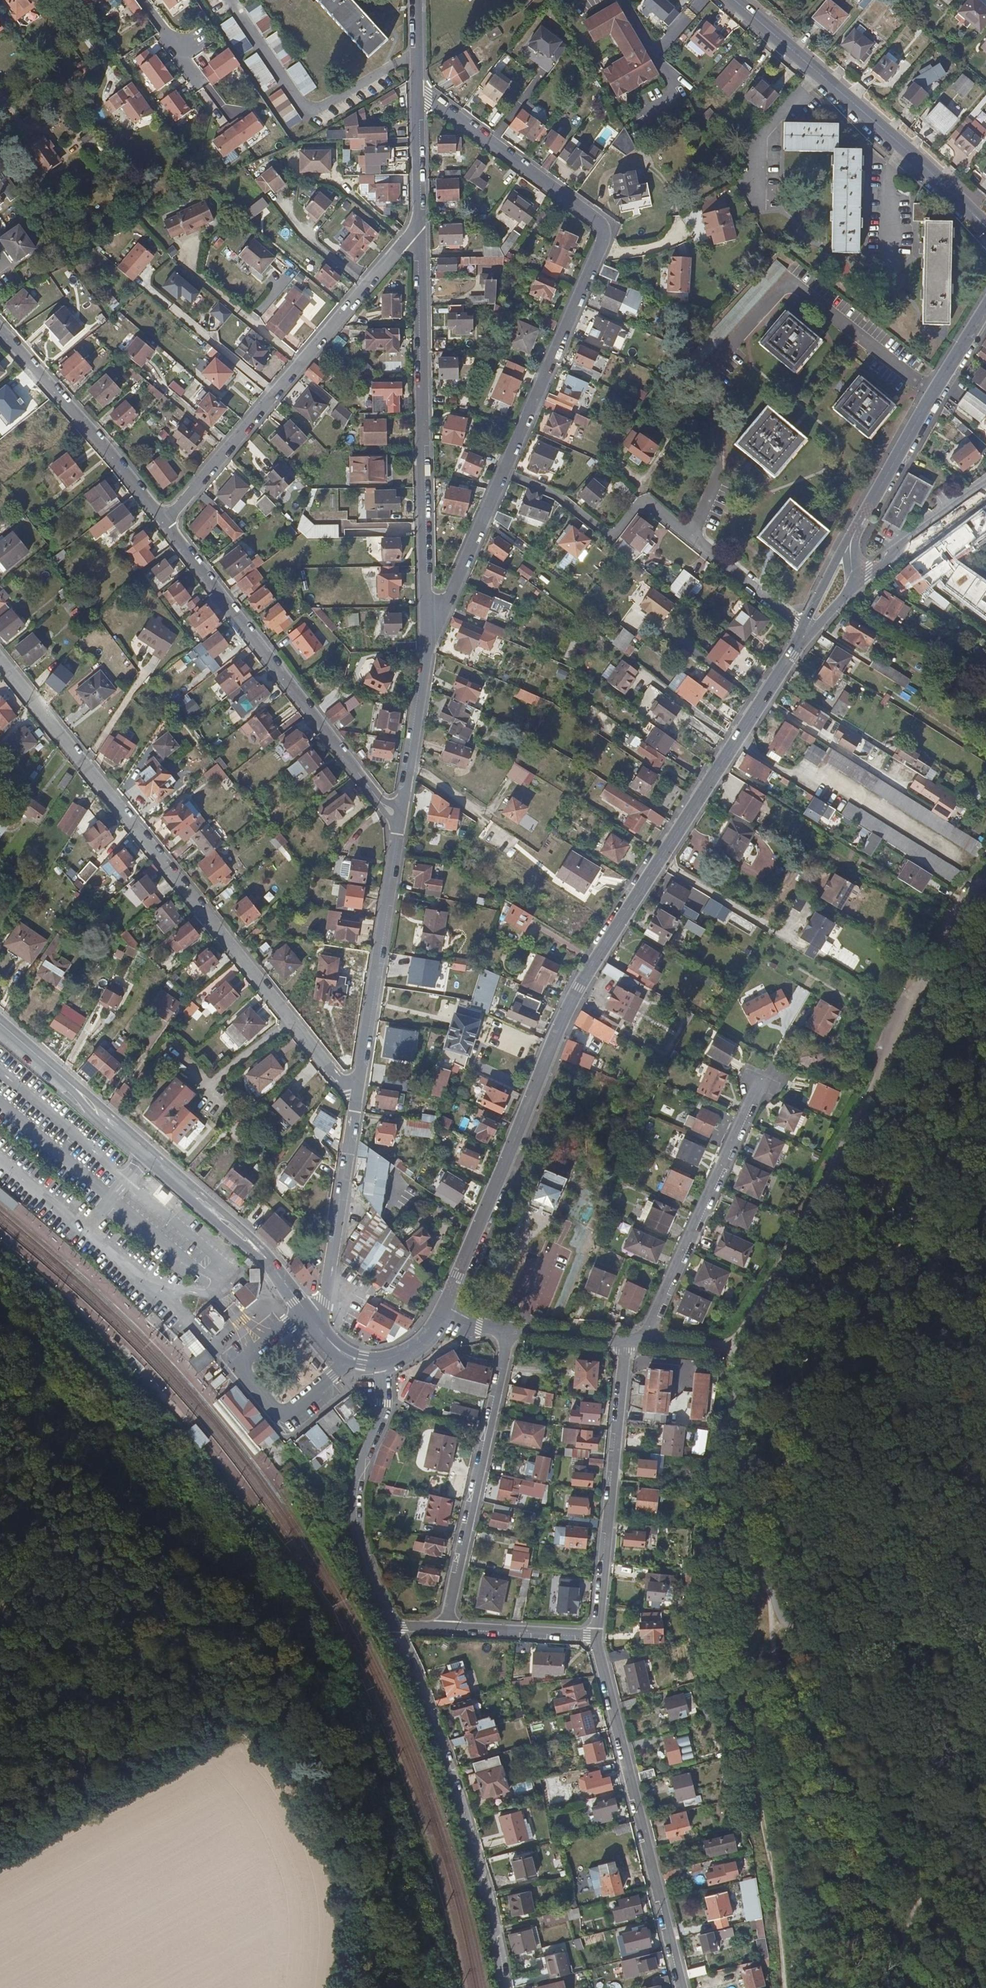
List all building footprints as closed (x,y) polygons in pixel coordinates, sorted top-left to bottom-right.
[(40,3),(39,2),(38,0),(7,0),(11,5),(9,6),(16,15),(13,16),(18,22),(28,14),(25,10),(33,4),(35,6),(40,3)] [(82,13),(99,1),(100,3),(104,0),(73,0),(82,13)] [(108,2),(113,8),(117,9),(122,6),(122,1),(122,0),(106,0),(108,2)] [(136,14),(142,10),(135,0),(126,0),(136,14)] [(171,11),(185,0),(163,0),(171,11)] [(367,57),(386,40),(350,0),(315,0),(367,57)] [(680,11),(664,0),(644,0),(640,6),(669,27),(680,11)] [(814,17),(833,34),(848,16),(830,0),(829,0),(814,17)] [(959,13),(979,31),(985,23),(985,9),(976,0),(970,0),(959,13)] [(258,1),(246,9),(263,35),(276,26),(258,1)] [(593,42),(607,33),(610,32),(625,58),(622,60),(602,71),(617,98),(656,76),(615,5),(582,24),(593,42)] [(0,14),(0,39),(5,36),(1,31),(9,25),(0,14)] [(830,37),(833,34),(814,17),(811,21),(830,37)] [(233,18),(221,26),(241,56),(254,48),(233,18)] [(690,39),(705,52),(710,56),(723,40),(712,31),(713,29),(704,22),(690,39)] [(497,27),(485,34),(490,41),(501,34),(497,27)] [(556,64),(567,49),(561,44),(540,28),(528,43),(530,45),(527,47),(535,53),(537,50),(549,60),(550,59),(556,64)] [(841,46),(861,63),(869,53),(866,50),(870,45),(854,31),(841,46)] [(280,32),(268,40),(284,66),(297,57),(280,32)] [(610,32),(607,33),(622,60),(625,58),(610,32)] [(689,42),(686,45),(695,54),(699,50),(689,42)] [(504,54),(509,58),(515,51),(510,47),(504,54)] [(240,65),(229,49),(208,65),(210,66),(202,72),(210,83),(212,86),(240,65)] [(161,65),(155,57),(152,59),(146,51),(134,60),(140,68),(158,92),(173,80),(167,73),(167,72),(161,64),(161,65)] [(258,54),(245,62),(266,93),(278,84),(258,54)] [(871,75),(883,85),(897,68),(885,58),(871,75)] [(446,80),(447,79),(450,77),(452,80),(457,88),(469,80),(455,59),(440,70),(446,80)] [(715,82),(729,95),(748,73),(733,60),(715,82)] [(78,67),(86,77),(92,73),(84,63),(78,67)] [(300,63),(288,71),(305,97),(318,89),(300,63)] [(484,92),(490,97),(497,102),(508,87),(489,74),(480,86),(486,90),(484,92)] [(961,96),(971,83),(963,76),(952,88),(961,96)] [(758,81),(744,98),(762,113),(776,96),(758,81)] [(909,102),(907,104),(913,110),(925,95),(913,85),(903,97),(909,102)] [(122,107),(134,124),(144,117),(131,100),(138,95),(132,86),(110,101),(117,110),(122,107)] [(31,103),(34,109),(41,104),(41,103),(54,92),(50,88),(37,98),(31,103)] [(282,90),(270,98),(291,129),(303,120),(282,90)] [(191,111),(176,91),(161,102),(177,123),(191,111)] [(391,91),(377,99),(382,107),(395,98),(391,91)] [(591,105),(594,108),(600,100),(597,97),(591,105)] [(600,100),(594,108),(598,111),(604,103),(600,100)] [(544,135),(547,132),(543,129),(543,128),(535,122),(539,118),(533,114),(536,110),(528,104),(510,129),(517,135),(519,133),(532,143),(533,142),(537,145),(542,138),(544,135)] [(956,119),(938,104),(925,119),(943,134),(956,119)] [(362,109),(345,120),(345,122),(347,132),(347,134),(349,133),(350,140),(351,140),(367,139),(367,140),(386,139),(386,129),(358,131),(357,121),(363,120),(362,109)] [(238,119),(230,125),(243,143),(244,144),(264,129),(253,113),(240,122),(238,119)] [(118,120),(117,121),(126,132),(126,131),(118,120)] [(121,135),(126,132),(117,121),(113,125),(121,135)] [(230,125),(230,124),(227,126),(241,145),(243,143),(230,125)] [(783,154),(835,156),(832,256),(859,257),(861,186),(866,186),(866,182),(861,178),(861,153),(838,152),(839,126),(785,125),(783,154)] [(241,145),(227,126),(222,130),(225,134),(212,143),(223,158),(241,145)] [(623,128),(611,145),(625,156),(633,145),(628,137),(623,128)] [(953,143),(967,156),(980,142),(966,129),(953,143)] [(544,135),(542,138),(545,140),(541,145),(554,155),(563,142),(551,132),(547,137),(544,135)] [(88,150),(98,143),(91,133),(81,141),(88,150)] [(25,149),(27,152),(43,141),(41,137),(36,141),(30,145),(25,149)] [(367,139),(351,140),(352,150),(367,149),(386,148),(386,139),(367,140),(367,139)] [(454,139),(438,139),(438,155),(454,155),(455,153),(460,154),(460,140),(454,141),(454,139)] [(47,145),(43,141),(27,152),(28,153),(26,155),(41,176),(60,164),(50,150),(47,145)] [(568,143),(558,157),(577,171),(581,165),(588,170),(600,154),(592,148),(585,157),(577,151),(578,150),(568,143)] [(386,148),(367,149),(368,176),(375,176),(374,165),(376,165),(376,167),(379,167),(379,164),(386,164),(386,158),(388,158),(388,148),(386,148)] [(330,151),(300,151),(300,173),(330,173),(330,151)] [(551,154),(542,168),(547,172),(557,159),(551,154)] [(475,163),(464,180),(467,182),(481,191),(484,186),(473,178),(481,167),(475,163)] [(271,168),(254,182),(264,195),(268,191),(270,190),(274,194),(285,185),(271,168)] [(982,177),(973,170),(966,180),(985,201),(985,200),(985,181),(982,177)] [(633,173),(612,178),(614,188),(612,188),(614,196),(613,196),(615,207),(626,205),(625,204),(644,199),(642,186),(636,187),(633,173)] [(457,183),(436,183),(436,203),(457,203),(457,183)] [(400,184),(370,185),(370,200),(378,200),(378,203),(400,202),(400,184)] [(319,193),(305,209),(312,215),(310,217),(316,222),(332,204),(319,193)] [(520,224),(522,222),(531,209),(533,206),(513,193),(500,210),(520,224)] [(717,196),(701,205),(702,214),(702,215),(705,230),(710,229),(713,245),(735,241),(729,209),(727,209),(726,202),(718,203),(717,196)] [(263,199),(246,212),(252,219),(268,206),(263,199)] [(177,216),(163,223),(171,239),(185,233),(186,234),(214,221),(205,201),(176,215),(177,216)] [(912,221),(923,222),(922,247),(917,248),(917,254),(922,254),(920,325),(948,326),(951,222),(928,221),(928,204),(912,204),(912,221)] [(522,222),(527,226),(536,213),(531,209),(522,222)] [(541,212),(533,223),(540,228),(548,218),(541,212)] [(347,241),(349,243),(346,245),(343,249),(353,258),(356,253),(360,249),(362,251),(377,234),(354,214),(344,226),(353,234),(347,241)] [(471,223),(458,223),(458,229),(439,229),(439,248),(449,248),(457,248),(460,247),(460,229),(471,229),(471,223)] [(14,264),(32,250),(17,229),(0,241),(0,244),(14,264)] [(514,244),(520,236),(513,232),(508,240),(514,244)] [(560,232),(554,246),(573,255),(577,246),(574,245),(576,239),(560,232)] [(220,239),(215,245),(218,248),(224,242),(220,239)] [(254,240),(239,256),(261,275),(275,258),(254,240)] [(153,258),(137,245),(117,268),(133,281),(136,277),(153,258)] [(178,252),(172,246),(166,252),(171,258),(178,252)] [(542,274),(556,280),(561,268),(563,269),(566,262),(569,263),(573,255),(554,246),(542,274)] [(671,256),(671,264),(671,272),(668,272),(667,291),(688,293),(689,257),(671,256)] [(460,267),(477,267),(477,264),(482,264),(482,260),(455,260),(455,262),(438,263),(438,274),(435,274),(435,281),(449,281),(449,274),(455,274),(455,267),(460,267)] [(777,261),(715,329),(724,337),(786,270),(777,261)] [(326,267),(316,277),(330,290),(340,279),(326,267)] [(611,281),(614,282),(618,273),(603,267),(599,276),(611,281)] [(180,295),(191,304),(200,293),(175,272),(162,287),(177,299),(180,295)] [(551,294),(553,295),(556,286),(554,285),(556,280),(542,274),(540,274),(538,279),(537,278),(530,295),(537,298),(539,297),(548,301),(551,294)] [(614,282),(611,281),(600,306),(617,313),(618,311),(625,314),(626,311),(635,315),(644,295),(614,282)] [(472,299),(472,307),(493,306),(495,306),(496,283),(485,282),(486,286),(488,298),(472,299)] [(288,302),(266,328),(281,341),(286,335),(287,336),(297,324),(296,323),(299,320),(298,318),(302,313),(311,303),(295,289),(285,300),(288,302)] [(7,306),(9,308),(12,311),(20,321),(45,299),(38,290),(30,297),(25,290),(7,306)] [(688,293),(667,291),(667,297),(687,303),(688,293)] [(399,295),(381,295),(382,320),(400,319),(399,295)] [(231,313),(219,303),(210,313),(216,318),(223,323),(231,313)] [(500,320),(503,310),(495,306),(492,318),(500,320)] [(45,323),(65,345),(83,329),(63,307),(45,323)] [(464,307),(448,308),(449,328),(456,328),(456,337),(473,337),(473,319),(472,319),(467,319),(467,316),(464,316),(464,307)] [(520,317),(528,320),(531,312),(523,309),(520,317)] [(786,313),(758,345),(792,373),(819,342),(786,313)] [(554,331),(557,323),(544,318),(541,326),(554,331)] [(519,323),(509,345),(529,354),(538,331),(519,323)] [(597,323),(594,329),(589,340),(610,350),(618,332),(597,323)] [(584,338),(589,340),(594,329),(589,326),(584,338)] [(399,331),(365,332),(365,350),(387,350),(387,353),(397,353),(397,341),(399,341),(399,331)] [(259,336),(258,335),(253,341),(249,337),(236,353),(241,358),(259,336)] [(259,336),(241,358),(258,372),(265,364),(262,361),(263,359),(268,354),(263,349),(269,344),(259,336)] [(147,361),(150,357),(155,351),(138,337),(124,353),(141,367),(147,361)] [(575,363),(578,364),(583,366),(591,370),(597,355),(581,348),(575,363)] [(213,349),(209,353),(216,359),(203,373),(220,387),(232,374),(230,371),(234,366),(223,357),(213,349)] [(67,378),(84,363),(75,352),(62,363),(65,366),(60,371),(67,378)] [(439,361),(439,385),(457,386),(457,361),(439,361)] [(509,408),(520,383),(517,382),(523,369),(510,363),(508,362),(502,375),(501,375),(490,399),(509,408)] [(84,363),(67,378),(74,386),(78,382),(81,384),(93,373),(84,363)] [(304,374),(317,385),(325,375),(313,364),(304,374)] [(135,378),(139,374),(131,368),(128,372),(135,378)] [(981,368),(975,377),(979,380),(976,385),(985,392),(985,372),(981,368)] [(139,374),(135,378),(127,385),(131,390),(143,378),(139,374)] [(549,394),(546,401),(569,412),(572,404),(574,406),(580,392),(582,393),(586,384),(568,376),(562,390),(561,390),(557,398),(549,394)] [(830,408),(866,439),(894,406),(867,383),(859,376),(830,408)] [(90,394),(104,409),(121,393),(108,378),(90,394)] [(372,408),(372,413),(385,413),(398,413),(398,396),(400,396),(401,384),(372,385),(372,408)] [(0,391),(0,411),(10,423),(26,411),(6,386),(0,391)] [(973,387),(959,407),(980,422),(985,414),(985,396),(973,387)] [(309,390),(293,407),(312,424),(327,406),(309,390)] [(210,395),(199,407),(201,408),(197,412),(196,414),(212,427),(213,426),(227,410),(210,395)] [(350,413),(332,397),(327,404),(345,419),(350,413)] [(545,401),(542,409),(554,414),(555,411),(567,416),(569,412),(546,401),(545,401)] [(138,415),(127,403),(122,407),(112,416),(123,429),(138,415)] [(953,415),(956,412),(947,405),(945,409),(953,415)] [(759,465),(772,477),(805,439),(793,428),(772,409),(738,447),(759,465)] [(386,444),(385,413),(372,413),(364,413),(364,430),(361,430),(360,444),(386,444)] [(584,428),(588,420),(576,415),(573,422),(584,428)] [(548,423),(545,431),(562,439),(570,423),(554,416),(550,424),(548,423)] [(208,433),(197,424),(196,426),(187,418),(183,423),(186,426),(184,428),(182,427),(175,435),(181,440),(179,442),(191,453),(208,433)] [(442,445),(460,448),(466,421),(450,418),(448,426),(446,426),(442,445)] [(283,429),(272,440),(288,455),(305,439),(288,422),(282,428),(283,429)] [(964,434),(968,429),(963,425),(959,429),(964,434)] [(968,429),(964,434),(965,434),(962,437),(968,446),(970,444),(981,457),(985,452),(985,445),(968,429)] [(632,432),(623,445),(630,450),(629,451),(633,454),(629,460),(638,467),(642,461),(646,464),(657,448),(640,436),(639,437),(632,432)] [(260,435),(247,446),(266,468),(279,457),(260,435)] [(169,436),(163,441),(167,445),(173,440),(169,436)] [(152,446),(160,455),(164,452),(156,442),(152,446)] [(531,464),(528,470),(536,474),(539,468),(555,475),(564,454),(538,443),(529,463),(531,464)] [(981,457),(970,444),(968,446),(951,461),(953,463),(955,462),(963,472),(981,457)] [(477,478),(487,452),(472,450),(469,456),(463,453),(460,460),(466,463),(462,472),(477,478)] [(931,455),(922,450),(920,453),(928,458),(931,455)] [(50,468),(65,488),(83,475),(67,455),(50,468)] [(386,456),(350,457),(350,468),(352,468),(352,482),(381,481),(381,465),(386,465),(386,456)] [(147,468),(163,489),(177,478),(160,457),(147,468)] [(264,486),(275,498),(293,480),(278,464),(263,478),(268,482),(264,486)] [(932,487),(910,475),(884,520),(900,529),(916,502),(922,506),(932,487)] [(234,477),(218,496),(235,511),(239,507),(235,503),(247,489),(234,477)] [(594,478),(579,496),(593,508),(606,492),(598,485),(600,483),(594,478)] [(102,508),(116,498),(112,493),(108,487),(104,482),(85,497),(97,512),(102,508)] [(485,490),(468,487),(467,492),(447,489),(445,498),(444,503),(442,513),(465,517),(469,495),(482,498),(485,490)] [(542,495),(528,490),(523,502),(521,502),(520,506),(521,507),(518,514),(528,518),(529,517),(545,523),(553,506),(539,500),(542,495)] [(394,492),(386,492),(376,492),(376,493),(367,493),(366,493),(366,519),(389,519),(389,509),(399,509),(399,500),(394,500),(394,496),(394,492)] [(309,494),(305,505),(310,506),(313,496),(309,494)] [(260,501),(271,512),(277,507),(265,495),(260,501)] [(102,508),(108,516),(122,505),(116,498),(102,508)] [(827,532),(792,501),(759,540),(794,570),(827,532)] [(122,505),(108,516),(115,525),(122,534),(134,524),(131,521),(133,519),(122,505)] [(562,508),(558,505),(555,510),(554,512),(557,515),(562,508)] [(209,507),(190,528),(203,540),(221,518),(209,507)] [(512,519),(497,513),(494,520),(507,530),(512,519)] [(312,526),(302,514),(297,527),(302,532),(308,538),(335,538),(335,526),(312,526)] [(95,539),(115,525),(108,516),(88,530),(95,539)] [(633,526),(630,531),(637,536),(630,545),(639,552),(653,535),(649,531),(650,528),(640,521),(639,523),(636,521),(633,525),(633,526)] [(575,559),(588,542),(567,527),(563,532),(566,535),(558,546),(575,559)] [(128,552),(142,570),(155,559),(148,551),(145,547),(147,545),(151,541),(143,532),(130,542),(134,547),(128,552)] [(555,543),(558,546),(566,535),(563,532),(555,543)] [(0,563),(0,566),(5,573),(29,553),(14,535),(0,546),(0,558),(2,561),(0,563)] [(498,539),(489,550),(503,561),(512,550),(498,539)] [(399,541),(382,540),(382,558),(399,558),(399,541)] [(621,545),(617,541),(612,547),(617,550),(621,545)] [(540,546),(536,543),(532,548),(535,552),(540,546)] [(221,562),(238,583),(250,574),(245,568),(252,562),(239,547),(221,562)] [(65,549),(55,556),(59,562),(69,554),(65,549)] [(931,554),(915,569),(934,590),(935,591),(940,586),(933,579),(930,582),(928,580),(942,567),(931,554)] [(168,580),(166,577),(171,574),(174,571),(165,560),(152,571),(160,582),(163,580),(165,582),(168,580)] [(489,565),(482,580),(497,588),(499,584),(501,584),(506,573),(489,565)] [(523,566),(518,573),(528,581),(533,574),(523,566)] [(938,593),(935,591),(934,590),(915,569),(911,566),(898,578),(904,586),(909,582),(926,600),(930,596),(934,599),(938,593)] [(397,567),(346,568),(346,573),(369,573),(369,575),(380,575),(380,576),(379,576),(378,597),(396,597),(397,586),(399,586),(399,576),(397,576),(397,567)] [(238,583),(237,584),(245,594),(246,593),(258,583),(263,579),(255,570),(250,574),(238,583)] [(683,573),(669,591),(676,596),(689,578),(683,573)] [(68,576),(62,581),(66,586),(72,581),(68,576)] [(689,578),(676,596),(684,602),(697,584),(689,578)] [(178,583),(164,594),(173,606),(178,602),(180,605),(190,598),(178,583)] [(258,583),(246,593),(251,599),(250,600),(259,612),(274,600),(265,588),(263,589),(258,583)] [(935,591),(938,593),(945,599),(950,602),(954,597),(941,584),(940,586),(935,591)] [(651,613),(656,617),(662,622),(674,607),(652,590),(641,604),(642,606),(640,609),(649,616),(650,615),(649,615),(651,613)] [(494,599),(504,603),(507,596),(497,592),(494,599)] [(893,620),(903,604),(885,593),(875,609),(893,620)] [(934,599),(941,605),(945,599),(938,593),(934,599)] [(492,601),(476,594),(468,613),(483,620),(492,601)] [(12,610),(0,596),(0,620),(12,610)] [(187,605),(192,611),(193,610),(197,607),(202,603),(197,597),(187,605)] [(73,603),(71,599),(64,605),(66,608),(73,603)] [(736,610),(741,614),(748,605),(743,601),(736,610)] [(274,628),(279,635),(291,625),(286,618),(288,617),(278,605),(263,618),(272,630),(274,628)] [(741,614),(729,629),(744,640),(752,631),(757,635),(768,621),(748,605),(741,614)] [(197,607),(193,610),(197,614),(189,619),(203,637),(210,631),(213,634),(217,630),(215,627),(220,623),(207,606),(200,611),(197,607)] [(323,614),(319,609),(318,608),(317,609),(314,612),(319,618),(323,614)] [(0,620),(0,631),(7,640),(24,626),(12,610),(0,620)] [(334,626),(323,614),(319,618),(330,630),(334,626)] [(384,635),(400,635),(400,615),(384,615),(384,635)] [(137,639),(147,645),(149,643),(156,649),(155,651),(153,654),(157,656),(161,660),(176,638),(167,632),(168,631),(152,620),(146,629),(144,628),(137,639)] [(864,651),(874,636),(853,622),(849,623),(846,627),(847,632),(844,638),(864,651)] [(481,630),(465,623),(462,630),(461,630),(455,642),(458,643),(456,649),(468,655),(471,649),(473,650),(479,638),(477,637),(481,630)] [(304,624),(289,636),(294,642),(292,643),(298,650),(299,649),(307,660),(323,648),(304,624)] [(484,632),(496,637),(499,631),(487,625),(484,632)] [(628,658),(635,649),(629,644),(634,638),(623,628),(610,643),(628,658)] [(219,633),(204,644),(214,657),(229,646),(219,633)] [(34,635),(17,649),(31,666),(47,653),(34,635)] [(830,649),(834,643),(822,636),(817,642),(830,649)] [(761,662),(742,647),(741,649),(725,637),(721,643),(719,642),(707,659),(724,671),(743,685),(761,662)] [(404,644),(404,653),(416,653),(416,644),(404,644)] [(827,663),(842,672),(851,658),(836,648),(832,656),(830,655),(826,661),(827,662),(827,663)] [(882,674),(886,667),(874,659),(870,666),(882,674)] [(241,686),(252,677),(249,673),(251,671),(244,663),(243,664),(240,660),(229,669),(231,672),(229,674),(237,683),(238,681),(241,686)] [(384,678),(386,674),(389,667),(378,661),(366,684),(383,693),(384,691),(388,691),(390,686),(389,684),(388,683),(389,681),(384,678)] [(628,684),(632,679),(636,674),(621,662),(615,670),(610,666),(601,678),(607,682),(605,684),(623,697),(631,686),(628,684)] [(818,678),(832,687),(842,672),(827,663),(826,664),(825,664),(824,663),(820,670),(822,671),(818,678)] [(61,664),(45,682),(58,693),(73,675),(61,664)] [(882,674),(896,682),(900,676),(886,667),(882,674)] [(730,686),(710,672),(701,684),(721,699),(721,698),(723,699),(728,694),(726,692),(730,686)] [(100,673),(76,692),(92,712),(115,692),(100,673)] [(910,682),(900,676),(896,682),(905,688),(910,682)] [(261,688),(252,677),(241,686),(239,687),(254,706),(269,694),(263,686),(261,688)] [(458,690),(453,700),(466,706),(468,701),(474,704),(481,688),(457,678),(453,688),(458,690)] [(677,695),(693,708),(706,691),(688,678),(677,695)] [(523,698),(517,695),(516,698),(534,707),(538,699),(525,693),(523,698)] [(359,695),(347,705),(351,711),(364,701),(359,695)] [(0,700),(0,730),(1,731),(16,718),(12,712),(12,711),(2,698),(0,700)] [(657,704),(651,712),(670,725),(680,710),(665,699),(660,706),(657,704)] [(843,718),(851,706),(840,699),(832,711),(843,718)] [(453,736),(465,742),(466,743),(472,732),(463,728),(470,713),(472,714),(474,710),(466,706),(453,700),(448,711),(443,710),(440,717),(453,724),(448,735),(450,735),(453,736)] [(164,718),(172,706),(166,702),(158,714),(164,718)] [(786,710),(775,703),(771,710),(781,717),(786,710)] [(811,726),(819,713),(802,703),(794,715),(811,726)] [(348,714),(343,708),(340,704),(326,715),(334,725),(348,714)] [(397,715),(398,707),(383,704),(381,712),(380,712),(377,726),(375,725),(375,728),(387,730),(395,732),(398,715),(397,715)] [(728,719),(733,712),(723,704),(718,711),(728,719)] [(351,711),(347,705),(343,708),(348,714),(351,711)] [(265,709),(262,711),(270,720),(272,719),(265,709)] [(270,720),(262,711),(248,722),(246,723),(240,727),(245,734),(248,734),(254,731),(260,740),(258,742),(262,749),(278,736),(280,735),(270,720)] [(538,740),(551,720),(545,716),(543,720),(532,736),(538,740)] [(202,722),(199,718),(188,727),(191,731),(202,722)] [(769,749),(771,750),(779,755),(781,751),(785,753),(798,731),(785,723),(769,749)] [(297,730),(296,730),(292,725),(280,735),(278,736),(282,741),(281,742),(293,756),(308,744),(297,730)] [(862,739),(841,725),(834,736),(841,740),(838,744),(853,754),(862,739)] [(26,729),(9,742),(21,758),(38,744),(26,729)] [(656,729),(646,745),(664,757),(670,749),(675,742),(656,729)] [(529,743),(532,736),(521,731),(518,737),(529,743)] [(110,735),(100,751),(118,763),(127,750),(115,742),(117,740),(110,735)] [(153,745),(164,758),(177,748),(167,735),(153,745)] [(394,739),(375,736),(372,756),(369,756),(368,760),(381,762),(382,758),(391,760),(394,739)] [(462,751),(465,742),(453,736),(449,746),(447,745),(441,763),(463,771),(469,754),(462,751)] [(665,759),(640,742),(638,744),(640,746),(639,748),(637,751),(651,760),(648,765),(657,771),(665,759)] [(823,759),(873,790),(880,778),(830,747),(826,754),(812,745),(805,756),(819,765),(823,759)] [(918,755),(904,746),(899,755),(906,759),(904,762),(910,765),(911,763),(912,763),(918,755)] [(355,753),(361,761),(367,756),(360,748),(355,753)] [(312,750),(298,760),(309,774),(322,763),(312,750)] [(779,755),(771,750),(767,756),(775,761),(779,755)] [(764,782),(771,771),(747,756),(739,768),(741,769),(739,771),(744,775),(746,773),(753,778),(755,776),(764,782)] [(154,760),(147,766),(149,768),(140,775),(142,777),(136,782),(148,797),(151,794),(157,802),(172,789),(168,785),(171,782),(165,774),(154,760)] [(221,785),(229,781),(219,764),(204,773),(210,783),(218,779),(221,785)] [(514,764),(506,777),(510,780),(520,786),(528,772),(514,764)] [(327,769),(314,779),(324,792),(337,782),(327,769)] [(631,787),(645,796),(656,778),(643,769),(631,787)] [(68,772),(58,786),(64,790),(74,776),(68,772)] [(166,772),(165,774),(171,782),(173,781),(166,772)] [(947,820),(948,821),(961,800),(919,773),(914,781),(925,787),(921,793),(938,803),(932,811),(936,814),(942,817),(947,820)] [(789,781),(786,779),(779,775),(777,779),(787,785),(789,781)] [(753,788),(735,777),(730,785),(718,804),(728,810),(731,804),(738,809),(744,799),(741,797),(742,795),(738,793),(739,791),(748,796),(753,788)] [(873,790),(879,793),(887,783),(880,778),(873,790)] [(921,793),(925,787),(914,781),(911,786),(921,793)] [(683,792),(669,783),(655,804),(669,813),(683,792)] [(892,786),(887,783),(879,793),(884,797),(892,786)] [(602,796),(623,809),(630,798),(615,788),(609,785),(602,796)] [(898,790),(892,786),(884,797),(889,800),(898,790)] [(335,790),(314,806),(329,823),(337,817),(339,819),(345,815),(343,812),(352,804),(344,795),(341,797),(335,790)] [(904,793),(898,790),(889,800),(895,804),(904,793)] [(814,797),(804,791),(802,794),(812,800),(814,797)] [(909,797),(904,793),(895,804),(901,807),(909,797)] [(448,804),(438,797),(433,796),(431,806),(429,806),(427,820),(446,824),(448,824),(450,810),(447,810),(448,806),(448,804)] [(27,797),(15,813),(22,818),(25,814),(30,818),(32,815),(40,821),(46,811),(27,797)] [(915,800),(909,797),(901,807),(907,811),(915,800)] [(191,837),(202,829),(204,827),(197,819),(203,814),(191,798),(185,802),(184,801),(181,804),(164,817),(169,824),(167,826),(174,835),(175,834),(183,843),(191,837)] [(513,798),(502,815),(517,824),(528,808),(513,798)] [(630,798),(623,809),(631,815),(624,826),(637,834),(646,821),(641,818),(643,815),(646,817),(645,818),(659,828),(665,820),(630,798)] [(920,804),(915,800),(907,811),(912,814),(920,804)] [(843,813),(849,816),(856,805),(850,802),(843,813)] [(830,823),(836,812),(824,804),(817,815),(830,823)] [(912,814),(918,818),(926,807),(920,804),(912,814)] [(849,816),(853,819),(861,808),(856,805),(849,816)] [(460,808),(448,806),(447,810),(450,810),(448,824),(446,824),(445,829),(457,831),(460,808)] [(77,825),(87,812),(80,807),(70,820),(77,825)] [(930,810),(926,807),(918,818),(922,821),(930,810)] [(853,819),(859,823),(868,813),(861,808),(853,819)] [(932,811),(930,810),(922,821),(927,824),(936,814),(932,811)] [(868,813),(859,823),(865,826),(873,816),(868,813)] [(942,817),(936,814),(927,824),(933,828),(942,817)] [(878,819),(873,816),(865,826),(870,830),(878,819)] [(947,820),(942,817),(933,828),(938,831),(947,820)] [(753,833),(728,819),(714,844),(718,846),(718,847),(739,859),(749,842),(753,833)] [(870,830),(876,833),(884,823),(878,819),(870,830)] [(948,821),(947,820),(938,831),(945,835),(953,824),(948,821)] [(85,835),(98,852),(113,839),(100,823),(85,835)] [(876,833),(881,837),(889,826),(884,823),(876,833)] [(958,827),(953,824),(945,835),(950,838),(958,827)] [(191,837),(206,856),(212,852),(222,845),(206,825),(204,827),(202,829),(191,837)] [(881,837),(886,840),(895,829),(889,826),(881,837)] [(964,831),(958,827),(950,838),(955,841),(964,831)] [(901,833),(895,829),(886,840),(892,844),(901,833)] [(969,834),(964,831),(955,841),(961,845),(969,834)] [(881,839),(872,833),(861,851),(870,856),(881,839)] [(892,844),(898,847),(906,836),(901,833),(892,844)] [(975,838),(969,834),(961,845),(966,848),(975,838)] [(898,847),(903,850),(911,840),(906,836),(898,847)] [(614,838),(602,855),(619,866),(630,849),(614,838)] [(972,851),(979,840),(975,838),(966,848),(972,851)] [(903,850),(908,854),(917,843),(911,840),(903,850)] [(752,848),(749,842),(739,859),(744,862),(752,848)] [(908,854),(913,857),(922,847),(917,843),(908,854)] [(118,872),(123,878),(125,880),(131,875),(126,870),(135,862),(125,850),(124,851),(120,845),(109,858),(112,861),(111,862),(118,872)] [(289,856),(281,845),(277,848),(287,861),(291,858),(289,856)] [(913,857),(919,860),(927,850),(922,847),(913,857)] [(919,860),(924,864),(933,853),(927,850),(919,860)] [(206,856),(197,864),(214,884),(228,873),(212,852),(206,856)] [(558,875),(583,891),(594,872),(597,868),(572,853),(558,875)] [(924,864),(931,868),(939,857),(933,853),(924,864)] [(931,868),(935,871),(944,860),(939,857),(931,868)] [(902,865),(893,858),(885,869),(895,876),(902,865)] [(935,871),(940,874),(949,863),(944,860),(935,871)] [(349,881),(364,884),(368,864),(352,861),(349,881)] [(906,862),(896,881),(922,896),(932,877),(906,862)] [(940,874),(946,878),(955,867),(949,863),(940,874)] [(154,865),(143,874),(147,878),(133,889),(143,901),(156,890),(149,880),(159,871),(154,865)] [(81,876),(87,883),(97,871),(92,866),(81,876)] [(424,889),(423,896),(438,899),(441,885),(429,882),(431,869),(415,866),(413,877),(416,878),(415,888),(424,889)] [(953,882),(960,870),(955,867),(946,878),(953,882)] [(797,873),(791,869),(783,882),(789,886),(797,873)] [(123,878),(118,872),(115,875),(120,881),(123,878)] [(826,891),(822,899),(823,899),(837,877),(835,875),(831,883),(830,882),(825,890),(826,891)] [(858,888),(837,877),(823,899),(841,910),(849,897),(852,899),(856,897),(859,892),(858,888)] [(674,884),(685,891),(688,886),(677,879),(674,884)] [(690,893),(685,891),(674,884),(673,883),(661,902),(693,922),(698,915),(685,907),(684,908),(682,906),(690,893)] [(232,884),(221,893),(225,898),(236,889),(232,884)] [(953,889),(946,885),(935,899),(942,904),(953,889)] [(364,889),(340,886),(336,908),(347,910),(348,907),(353,907),(360,909),(364,889)] [(234,909),(246,925),(259,915),(246,899),(234,909)] [(723,906),(711,899),(704,911),(716,918),(720,920),(727,909),(723,906)] [(164,901),(155,908),(158,912),(156,915),(163,923),(165,921),(171,929),(182,920),(176,913),(177,911),(170,903),(168,905),(164,901)] [(523,930),(531,916),(515,906),(507,922),(523,930)] [(421,941),(432,943),(433,939),(442,941),(447,914),(427,910),(421,941)] [(678,922),(661,912),(657,919),(674,929),(678,922)] [(814,960),(835,924),(816,912),(800,939),(810,944),(804,954),(814,960)] [(359,916),(339,913),(338,922),(339,922),(336,939),(353,942),(354,935),(357,935),(359,925),(357,925),(359,916)] [(195,916),(186,924),(188,925),(174,937),(179,942),(176,944),(173,941),(169,945),(176,955),(184,949),(185,949),(198,937),(191,928),(199,921),(195,916)] [(657,919),(654,918),(648,928),(667,939),(667,940),(674,929),(657,919)] [(251,934),(257,935),(269,923),(265,919),(251,934)] [(704,931),(688,921),(684,927),(701,937),(704,931)] [(20,923),(9,940),(26,951),(23,955),(32,962),(47,941),(20,923)] [(60,934),(66,938),(70,933),(64,928),(60,934)] [(664,944),(667,939),(648,928),(645,934),(658,942),(658,941),(664,944)] [(32,970),(56,986),(63,975),(71,963),(56,953),(66,938),(60,934),(58,932),(32,970)] [(130,948),(135,951),(138,946),(126,932),(121,936),(130,948)] [(26,951),(9,940),(4,947),(21,959),(23,955),(26,951)] [(640,974),(646,978),(652,969),(654,966),(661,957),(642,945),(628,967),(629,967),(640,974)] [(146,952),(138,946),(135,951),(144,955),(146,952)] [(270,959),(284,977),(298,965),(285,947),(270,959)] [(199,953),(193,958),(195,961),(194,962),(205,975),(219,963),(208,951),(201,956),(199,953)] [(688,963),(686,962),(674,954),(671,959),(686,968),(688,963)] [(345,986),(346,979),(335,977),(337,959),(319,956),(315,983),(317,983),(315,999),(323,1000),(324,996),(330,997),(329,1001),(329,1004),(342,1006),(343,997),(346,998),(348,986),(345,986)] [(539,956),(523,987),(541,995),(548,981),(551,983),(559,968),(547,962),(548,959),(539,956)] [(439,962),(413,958),(408,983),(435,987),(439,962)] [(481,975),(483,969),(465,966),(464,966),(455,964),(454,970),(481,975)] [(635,981),(624,974),(607,964),(602,972),(634,990),(639,983),(635,981)] [(662,971),(654,966),(652,969),(660,974),(662,971)] [(640,974),(629,967),(624,974),(635,981),(640,974)] [(484,980),(487,971),(483,969),(481,975),(472,1004),(470,1009),(481,1012),(487,1014),(497,985),(484,980)] [(660,974),(652,969),(646,978),(654,983),(660,974)] [(63,975),(56,986),(55,988),(61,992),(69,979),(63,975)] [(170,981),(182,992),(186,989),(173,975),(168,978),(170,981)] [(226,984),(209,998),(210,1000),(208,1002),(217,1013),(219,1011),(221,1013),(238,998),(226,984)] [(107,987),(100,1000),(116,1009),(126,992),(115,985),(112,990),(107,987)] [(605,1008),(625,1019),(636,998),(631,995),(617,987),(605,1008)] [(789,1005),(781,990),(769,996),(767,993),(741,1006),(751,1025),(764,1019),(769,1016),(770,1018),(778,1014),(777,1011),(789,1005)] [(162,992),(150,1009),(169,1024),(182,1007),(162,992)] [(517,993),(508,1015),(534,1028),(540,1015),(538,1014),(542,1003),(531,999),(527,996),(517,993)] [(642,1001),(636,998),(625,1019),(631,1022),(642,1001)] [(841,1011),(823,1000),(808,1025),(826,1036),(841,1011)] [(474,1038),(481,1012),(470,1009),(472,1004),(461,1001),(452,1032),(474,1038)] [(217,1013),(208,1002),(203,1007),(213,1017),(217,1013)] [(193,1005),(184,1014),(189,1020),(199,1011),(193,1005)] [(690,1024),(695,1015),(685,1009),(682,1015),(684,1021),(690,1024)] [(71,1010),(68,1016),(73,1019),(71,1022),(66,1018),(60,1014),(52,1026),(72,1040),(86,1019),(71,1010)] [(238,1050),(247,1041),(248,1042),(257,1033),(254,1030),(261,1024),(249,1011),(233,1025),(223,1033),(238,1050)] [(576,1024),(608,1043),(613,1034),(615,1031),(581,1012),(576,1024)] [(254,1030),(257,1033),(264,1027),(261,1024),(254,1030)] [(418,1031),(387,1027),(383,1057),(414,1061),(418,1031)] [(464,1069),(474,1038),(452,1032),(443,1062),(448,1064),(446,1073),(451,1075),(455,1064),(464,1069)] [(115,1046),(119,1050),(123,1045),(124,1043),(129,1038),(126,1036),(123,1041),(121,1039),(115,1046)] [(736,1049),(718,1038),(709,1053),(728,1064),(736,1049)] [(49,1050),(58,1058),(68,1047),(59,1039),(49,1050)] [(167,1039),(153,1060),(167,1069),(181,1048),(167,1039)] [(562,1059),(570,1062),(575,1064),(581,1047),(569,1042),(562,1059)] [(112,1057),(100,1070),(111,1081),(123,1067),(119,1063),(129,1051),(123,1045),(119,1050),(112,1057)] [(100,1070),(112,1057),(101,1047),(78,1075),(88,1084),(100,1070)] [(245,1075),(252,1083),(258,1091),(271,1080),(282,1070),(270,1055),(245,1075)] [(570,1062),(562,1059),(529,1142),(538,1144),(562,1082),(570,1062)] [(729,1074),(710,1066),(699,1091),(717,1100),(729,1074)] [(499,1084),(487,1079),(484,1085),(490,1088),(486,1096),(481,1093),(477,1101),(503,1114),(508,1106),(507,1104),(504,1102),(508,1096),(496,1090),(499,1084)] [(175,1080),(145,1116),(185,1150),(204,1127),(182,1108),(193,1095),(175,1080)] [(258,1091),(252,1083),(247,1088),(257,1100),(275,1085),(271,1080),(258,1091)] [(820,1085),(813,1083),(811,1092),(806,1102),(829,1113),(839,1094),(820,1085)] [(118,1090),(110,1103),(118,1110),(121,1105),(126,1097),(118,1090)] [(298,1113),(304,1107),(288,1091),(274,1107),(292,1125),(300,1116),(298,1113)] [(381,1102),(380,1108),(395,1110),(396,1104),(397,1105),(399,1094),(379,1091),(377,1101),(381,1102)] [(802,1112),(785,1104),(777,1122),(789,1127),(793,1129),(794,1129),(802,1112)] [(298,1113),(300,1116),(307,1109),(304,1107),(298,1113)] [(710,1136),(719,1116),(702,1108),(697,1119),(693,1128),(710,1136)] [(312,1122),(314,1123),(322,1112),(320,1111),(312,1122)] [(316,1125),(311,1131),(319,1141),(333,1120),(322,1112),(314,1123),(316,1125)] [(481,1129),(477,1137),(487,1142),(491,1134),(493,1135),(498,1124),(496,1123),(499,1117),(489,1112),(485,1119),(483,1118),(478,1128),(481,1129)] [(697,1119),(690,1115),(685,1124),(693,1128),(697,1119)] [(443,1127),(447,1129),(450,1121),(443,1118),(440,1125),(443,1127)] [(436,1124),(407,1120),(405,1134),(432,1138),(436,1124)] [(775,1126),(787,1132),(787,1131),(789,1127),(777,1122),(775,1126)] [(380,1123),(376,1143),(392,1146),(395,1126),(380,1123)] [(774,1166),(785,1143),(766,1134),(756,1157),(774,1166)] [(707,1148),(706,1150),(686,1141),(678,1158),(699,1168),(708,1149),(707,1148)] [(543,1147),(538,1144),(529,1142),(522,1160),(528,1163),(535,1149),(542,1151),(544,1147),(543,1147)] [(393,1172),(396,1168),(360,1143),(358,1158),(370,1166),(375,1159),(393,1172)] [(277,1164),(286,1151),(280,1146),(271,1159),(277,1164)] [(284,1174),(302,1187),(321,1161),(303,1147),(284,1174)] [(467,1149),(460,1162),(474,1169),(476,1165),(478,1165),(482,1156),(467,1149)] [(226,1177),(238,1187),(240,1185),(250,1193),(261,1178),(253,1171),(250,1174),(237,1163),(226,1177)] [(763,1190),(770,1175),(748,1165),(737,1187),(764,1200),(767,1193),(763,1190)] [(690,1178),(692,1173),(679,1167),(676,1172),(690,1178)] [(567,1180),(545,1171),(532,1201),(554,1210),(567,1180)] [(690,1178),(676,1172),(674,1172),(664,1192),(685,1201),(694,1180),(690,1178)] [(446,1174),(435,1195),(438,1197),(445,1202),(452,1207),(455,1203),(457,1204),(467,1186),(446,1174)] [(222,1185),(233,1193),(238,1187),(226,1177),(222,1182),(222,1185)] [(0,1184),(0,1199),(14,1211),(21,1203),(0,1184)] [(233,1193),(244,1201),(250,1193),(240,1185),(238,1187),(233,1193)] [(240,1208),(244,1201),(233,1193),(229,1199),(240,1208)] [(380,1286),(410,1306),(430,1278),(427,1274),(418,1263),(403,1245),(400,1241),(390,1229),(378,1213),(371,1205),(363,1195),(356,1202),(366,1215),(344,1248),(342,1260),(375,1283),(380,1286)] [(756,1207),(736,1198),(727,1218),(747,1227),(756,1207)] [(677,1210),(657,1200),(647,1222),(668,1231),(677,1210)] [(554,1210),(532,1201),(530,1207),(552,1216),(554,1210)] [(375,1202),(371,1205),(378,1213),(381,1210),(375,1202)] [(12,1214),(34,1232),(42,1223),(20,1205),(12,1214)] [(266,1225),(282,1241),(290,1233),(274,1217),(266,1225)] [(610,1223),(607,1221),(603,1217),(597,1226),(600,1229),(603,1231),(605,1231),(610,1223)] [(266,1225),(263,1228),(258,1233),(275,1249),(282,1241),(266,1225)] [(399,1230),(395,1225),(390,1229),(400,1241),(404,1238),(398,1231),(399,1230)] [(423,1230),(403,1245),(418,1263),(432,1251),(428,1246),(423,1240),(428,1236),(423,1230)] [(665,1244),(636,1231),(629,1246),(640,1251),(639,1252),(658,1261),(665,1244)] [(748,1255),(753,1245),(725,1233),(723,1237),(716,1253),(747,1267),(751,1257),(748,1255)] [(716,1253),(723,1237),(720,1235),(712,1252),(716,1253)] [(298,1259),(305,1268),(311,1262),(307,1256),(314,1251),(318,1255),(323,1251),(325,1237),(324,1238),(298,1259)] [(288,1266),(302,1284),(311,1276),(305,1268),(298,1259),(288,1266)] [(720,1293),(730,1273),(706,1261),(702,1269),(706,1271),(700,1284),(720,1293)] [(606,1297),(614,1277),(594,1269),(585,1289),(606,1297)] [(259,1299),(265,1299),(265,1286),(261,1286),(261,1271),(250,1271),(250,1287),(237,1287),(237,1311),(260,1311),(259,1299)] [(647,1290),(629,1282),(620,1303),(637,1310),(647,1290)] [(711,1302),(688,1292),(680,1310),(702,1320),(711,1302)] [(367,1304),(357,1322),(386,1338),(394,1323),(401,1326),(406,1318),(389,1308),(384,1317),(376,1313),(378,1309),(367,1304)] [(207,1305),(195,1321),(216,1338),(229,1322),(207,1305)] [(236,1327),(246,1316),(240,1310),(230,1322),(236,1327)] [(198,1338),(190,1329),(180,1338),(196,1358),(203,1352),(204,1351),(207,1349),(198,1338)] [(444,1340),(447,1347),(454,1344),(451,1337),(444,1340)] [(214,1362),(204,1351),(203,1352),(196,1358),(194,1359),(189,1364),(191,1366),(193,1368),(199,1375),(214,1362)] [(454,1352),(435,1363),(442,1374),(450,1376),(463,1368),(454,1352)] [(597,1363),(578,1361),(575,1387),(595,1389),(597,1363)] [(442,1374),(435,1363),(417,1381),(436,1385),(442,1374)] [(492,1369),(469,1364),(467,1370),(464,1369),(463,1368),(450,1376),(454,1377),(488,1385),(492,1369)] [(670,1371),(648,1369),(647,1386),(638,1385),(637,1394),(646,1395),(644,1411),(666,1413),(670,1371)] [(210,1372),(205,1376),(209,1380),(214,1376),(210,1372)] [(710,1375),(695,1373),(690,1418),(705,1419),(710,1375)] [(450,1376),(442,1374),(436,1385),(439,1386),(440,1382),(452,1386),(454,1377),(450,1376)] [(216,1391),(227,1381),(222,1375),(211,1385),(216,1391)] [(452,1386),(451,1389),(486,1397),(488,1385),(454,1377),(452,1386)] [(423,1409),(436,1385),(417,1381),(406,1400),(423,1409)] [(248,1400),(236,1386),(221,1399),(233,1413),(237,1418),(241,1423),(250,1433),(247,1436),(261,1451),(279,1435),(265,1419),(265,1420),(260,1414),(260,1413),(254,1406),(248,1400)] [(534,1391),(514,1387),(512,1398),(531,1402),(534,1391)] [(554,1394),(547,1392),(545,1406),(551,1408),(554,1394)] [(362,1410),(353,1398),(351,1396),(349,1398),(344,1402),(354,1416),(362,1410)] [(354,1416),(344,1402),(336,1409),(346,1422),(354,1416)] [(599,1423),(601,1404),(583,1402),(581,1411),(571,1410),(570,1421),(599,1423)] [(474,1426),(478,1411),(454,1406),(450,1420),(474,1426)] [(338,1425),(342,1422),(334,1410),(318,1422),(318,1424),(329,1437),(340,1428),(338,1425)] [(543,1427),(516,1422),(512,1441),(540,1447),(543,1427)] [(201,1448),(211,1440),(197,1423),(187,1431),(201,1448)] [(319,1449),(330,1439),(329,1437),(318,1424),(306,1434),(315,1445),(319,1449)] [(685,1427),(666,1425),(663,1453),(666,1453),(682,1454),(685,1427)] [(709,1444),(711,1430),(704,1429),(702,1442),(709,1444)] [(398,1453),(407,1438),(390,1430),(379,1451),(369,1481),(381,1484),(387,1468),(389,1469),(394,1456),(396,1452),(398,1453)] [(592,1432),(579,1431),(577,1446),(596,1447),(597,1438),(591,1438),(592,1432)] [(315,1445),(306,1434),(296,1442),(305,1453),(315,1445)] [(456,1439),(434,1434),(427,1466),(449,1471),(456,1439)] [(582,1458),(582,1451),(566,1449),(565,1456),(582,1458)] [(666,1453),(663,1453),(652,1452),(651,1457),(646,1457),(646,1460),(639,1459),(638,1474),(664,1477),(666,1453)] [(546,1469),(548,1458),(538,1456),(533,1478),(544,1480),(544,1479),(550,1480),(552,1471),(546,1469)] [(604,1460),(584,1458),(584,1460),(590,1460),(589,1466),(603,1467),(604,1460)] [(280,1465),(285,1476),(297,1471),(292,1460),(280,1465)] [(519,1476),(520,1469),(506,1466),(505,1473),(519,1476)] [(592,1486),(593,1475),(574,1473),(572,1484),(592,1486)] [(516,1478),(503,1476),(497,1498),(508,1500),(508,1499),(515,1500),(518,1486),(515,1486),(516,1478)] [(656,1490),(656,1483),(639,1481),(636,1510),(656,1512),(657,1500),(658,1495),(660,1496),(661,1490),(656,1490)] [(404,1490),(395,1488),(393,1494),(403,1496),(404,1490)] [(446,1525),(452,1499),(431,1495),(424,1521),(446,1525)] [(588,1499),(570,1497),(568,1517),(582,1518),(582,1513),(586,1513),(588,1499)] [(507,1528),(511,1508),(496,1504),(491,1525),(507,1528)] [(597,1527),(598,1519),(583,1518),(582,1526),(597,1527)] [(398,1535),(400,1525),(388,1522),(386,1535),(398,1535)] [(585,1547),(587,1529),(567,1527),(566,1545),(585,1547)] [(480,1530),(478,1537),(491,1540),(493,1534),(480,1530)] [(645,1532),(634,1531),(634,1533),(626,1533),(625,1544),(645,1546),(645,1538),(645,1535),(649,1535),(649,1532),(645,1532)] [(443,1551),(445,1542),(427,1537),(425,1544),(416,1541),(414,1549),(440,1556),(441,1550),(443,1551)] [(525,1579),(526,1579),(530,1580),(532,1569),(527,1568),(529,1556),(530,1552),(528,1552),(529,1549),(519,1547),(518,1551),(513,1551),(511,1570),(521,1572),(520,1576),(525,1577),(525,1579)] [(437,1581),(439,1571),(421,1567),(419,1576),(421,1577),(420,1582),(433,1585),(434,1580),(437,1581)] [(693,1585),(693,1570),(682,1569),(682,1572),(687,1572),(687,1585),(693,1585)] [(673,1584),(674,1575),(647,1572),(646,1588),(649,1589),(648,1596),(674,1598),(675,1585),(673,1584)] [(501,1611),(507,1582),(484,1578),(478,1607),(501,1611)] [(580,1580),(560,1578),(557,1612),(577,1614),(577,1607),(579,1607),(580,1596),(579,1596),(580,1580)] [(646,1641),(663,1641),(662,1612),(642,1612),(642,1622),(641,1622),(641,1633),(646,1633),(646,1641)] [(630,1657),(628,1648),(609,1652),(611,1661),(630,1657)] [(564,1674),(565,1654),(534,1652),(533,1673),(564,1674)] [(646,1672),(654,1670),(651,1659),(643,1660),(646,1672)] [(650,1687),(646,1672),(643,1660),(625,1664),(629,1681),(631,1691),(650,1687)] [(465,1669),(462,1661),(448,1665),(450,1673),(443,1675),(448,1696),(434,1700),(437,1707),(469,1698),(467,1691),(468,1690),(462,1670),(465,1669)] [(585,1695),(580,1678),(563,1681),(566,1697),(558,1699),(560,1709),(569,1707),(570,1709),(587,1704),(585,1695)] [(687,1708),(684,1696),(683,1694),(665,1698),(670,1718),(688,1714),(687,1708)] [(623,1709),(638,1705),(636,1697),(621,1702),(623,1709)] [(480,1730),(497,1724),(494,1714),(475,1720),(469,1700),(451,1705),(454,1715),(460,1713),(466,1735),(478,1732),(480,1730)] [(707,1719),(713,1717),(709,1707),(703,1709),(707,1719)] [(594,1731),(589,1712),(572,1715),(576,1735),(594,1731)] [(471,1756),(485,1752),(482,1744),(502,1739),(498,1724),(480,1730),(478,1732),(466,1735),(466,1736),(471,1756)] [(605,1757),(599,1732),(581,1736),(587,1761),(594,1760),(595,1762),(603,1760),(602,1758),(605,1757)] [(679,1751),(682,1751),(678,1735),(664,1738),(670,1763),(681,1760),(679,1751)] [(462,1744),(463,1741),(462,1737),(449,1741),(451,1748),(462,1744)] [(725,1756),(719,1738),(713,1740),(719,1758),(725,1756)] [(507,1790),(498,1757),(472,1764),(482,1797),(507,1790)] [(655,1776),(654,1768),(639,1772),(641,1780),(655,1776)] [(601,1778),(599,1770),(584,1773),(584,1776),(579,1778),(581,1789),(587,1788),(587,1790),(594,1788),(595,1792),(611,1787),(608,1776),(601,1778)] [(692,1773),(689,1774),(688,1773),(671,1776),(677,1799),(679,1799),(681,1806),(695,1803),(690,1781),(693,1780),(692,1773)] [(530,1780),(512,1784),(514,1794),(533,1789),(530,1780)] [(726,1800),(734,1797),(730,1782),(721,1784),(726,1800)] [(608,1811),(615,1809),(612,1793),(601,1796),(603,1800),(597,1801),(597,1805),(592,1806),(594,1815),(590,1816),(592,1823),(610,1819),(608,1811)] [(683,1828),(689,1827),(685,1810),(671,1814),(673,1822),(664,1825),(667,1836),(669,1836),(671,1842),(684,1839),(682,1832),(684,1831),(683,1828)] [(521,1820),(519,1811),(498,1816),(505,1845),(531,1838),(526,1819),(521,1820)] [(632,1831),(630,1822),(615,1825),(617,1834),(632,1831)] [(746,1833),(743,1824),(727,1828),(728,1830),(741,1827),(743,1834),(746,1833)] [(709,1854),(725,1851),(722,1836),(703,1841),(706,1853),(709,1852),(709,1854)] [(517,1880),(535,1876),(530,1856),(512,1860),(517,1880)] [(620,1890),(613,1860),(598,1864),(601,1877),(602,1876),(604,1884),(601,1885),(603,1893),(609,1891),(610,1893),(620,1890)] [(735,1861),(724,1863),(727,1879),(738,1876),(735,1861)] [(727,1879),(724,1863),(712,1866),(714,1871),(706,1873),(708,1883),(727,1879)] [(665,1879),(680,1875),(678,1868),(663,1871),(665,1879)] [(746,1920),(763,1917),(757,1877),(740,1881),(742,1893),(741,1893),(744,1906),(743,1907),(746,1920)] [(534,1911),(529,1891),(509,1895),(514,1915),(534,1911)] [(733,1914),(727,1891),(705,1896),(708,1908),(705,1909),(708,1921),(713,1919),(726,1916),(733,1914)] [(633,1913),(641,1911),(637,1894),(619,1899),(623,1916),(626,1915),(627,1918),(634,1916),(633,1913)] [(574,1915),(582,1913),(580,1906),(572,1908),(574,1915)] [(568,1919),(566,1910),(565,1909),(559,1911),(561,1920),(568,1919)] [(561,1920),(559,1911),(543,1915),(545,1924),(561,1920)] [(716,1928),(729,1925),(726,1916),(713,1919),(716,1928)] [(542,1947),(537,1925),(529,1927),(530,1931),(509,1936),(513,1954),(542,1947)] [(623,1933),(628,1950),(649,1945),(649,1944),(646,1928),(645,1925),(632,1928),(633,1931),(623,1933)] [(717,1938),(733,1934),(731,1926),(699,1934),(703,1951),(716,1948),(716,1944),(718,1944),(718,1942),(717,1938)] [(509,1936),(530,1931),(529,1927),(508,1932),(509,1936)] [(573,1939),(576,1950),(583,1948),(580,1937),(573,1939)] [(768,1950),(766,1937),(757,1939),(759,1952),(768,1950)] [(650,1953),(651,1953),(649,1945),(628,1950),(630,1958),(636,1956),(650,1953)] [(759,1952),(761,1959),(769,1957),(768,1950),(759,1952)] [(570,1973),(564,1951),(546,1955),(551,1978),(570,1973)] [(654,1957),(651,1958),(650,1953),(636,1956),(640,1971),(657,1966),(654,1957)] [(769,1957),(761,1959),(757,1960),(759,1968),(768,1966),(769,1957)] [(747,1987),(763,1984),(759,1968),(757,1960),(741,1964),(747,1987)] [(706,1973),(704,1965),(687,1969),(689,1977),(706,1973)] [(669,1980),(667,1973),(653,1977),(654,1983),(669,1980)]
